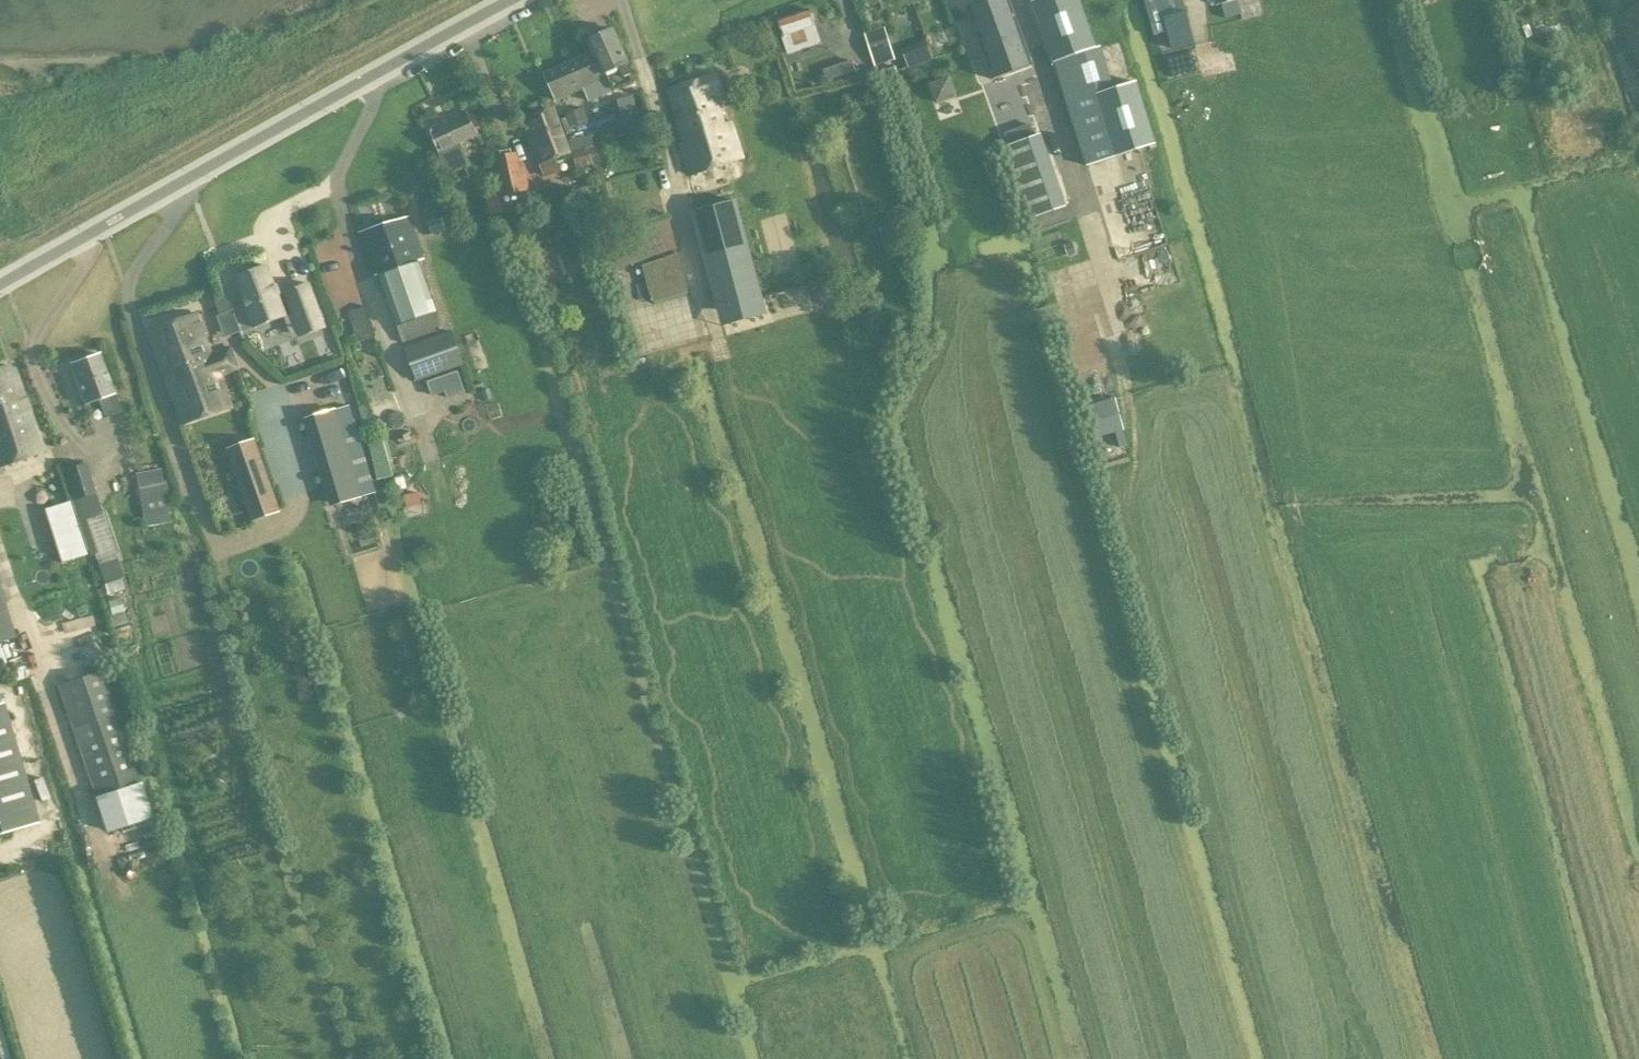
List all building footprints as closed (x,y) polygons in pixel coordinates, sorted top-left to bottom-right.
[(913,3),(914,8),(929,3),(928,0),(923,0),(922,0),(912,0),(913,3)] [(993,79),(1032,65),(1008,0),(986,0),(967,7),(993,79)] [(1042,27),(1055,63),(1056,63),(1089,165),(1113,157),(1113,158),(1155,144),(1135,82),(1113,89),(1099,47),(1095,48),(1078,0),(1036,0),(1033,1),(1042,27)] [(1186,12),(1183,0),(1145,0),(1144,0),(1149,15),(1162,11),(1165,18),(1186,12)] [(1242,14),(1238,0),(1215,0),(1216,4),(1222,3),(1226,19),(1242,14)] [(1621,27),(1638,64),(1638,5),(1616,16),(1621,27)] [(778,20),(783,36),(781,37),(787,54),(820,43),(808,10),(778,20)] [(1164,19),(1172,50),(1194,45),(1187,14),(1164,19)] [(884,27),(864,34),(875,67),(895,60),(884,27)] [(590,40),(588,41),(592,49),(594,53),(601,68),(605,66),(607,70),(620,64),(623,69),(630,66),(613,30),(590,40)] [(548,73),(545,74),(547,78),(557,99),(583,88),(585,92),(590,103),(612,93),(607,82),(604,76),(601,68),(594,53),(548,73)] [(855,72),(850,60),(828,70),(833,82),(855,72)] [(668,91),(678,120),(712,109),(707,96),(722,90),(717,74),(668,91)] [(947,79),(931,85),(938,105),(955,99),(947,79)] [(712,109),(678,120),(678,121),(685,142),(680,145),(690,175),(743,157),(731,121),(723,124),(717,108),(726,105),(722,93),(722,90),(707,96),(712,109)] [(644,131),(633,95),(612,102),(622,137),(644,131)] [(570,128),(589,120),(583,108),(566,115),(570,128)] [(541,162),(568,153),(553,110),(527,118),(541,162)] [(461,143),(478,135),(468,113),(429,131),(443,160),(449,174),(470,164),(461,143)] [(1040,134),(1004,147),(1004,148),(1029,219),(1066,205),(1040,134)] [(576,167),(592,163),(589,149),(572,153),(576,167)] [(497,157),(503,192),(529,188),(526,167),(519,169),(517,154),(497,157)] [(736,202),(693,214),(718,309),(762,297),(736,202)] [(608,211),(586,216),(592,241),(615,234),(608,211)] [(404,343),(438,331),(437,329),(441,327),(436,313),(437,313),(419,261),(425,259),(410,216),(359,234),(375,277),(379,275),(397,328),(398,327),(404,343)] [(1072,243),(1065,246),(1068,256),(1076,253),(1072,243)] [(560,255),(555,244),(533,253),(545,281),(567,272),(560,255)] [(653,301),(689,289),(679,254),(643,265),(653,301)] [(267,265),(236,277),(242,293),(237,295),(244,312),(249,311),(255,328),(286,316),(285,314),(293,311),(302,336),(325,328),(308,283),(286,292),(287,294),(278,297),(267,265)] [(227,293),(214,298),(221,315),(233,310),(227,293)] [(358,344),(376,337),(366,307),(348,313),(358,344)] [(197,314),(150,330),(168,378),(205,364),(207,369),(216,365),(220,375),(238,369),(230,348),(212,355),(197,314)] [(434,337),(405,347),(417,382),(418,382),(463,365),(451,331),(434,337)] [(100,354),(69,365),(84,405),(98,399),(105,418),(121,412),(115,394),(100,354)] [(205,364),(168,378),(185,424),(232,407),(220,375),(216,365),(207,369),(205,364)] [(42,453),(12,371),(8,373),(6,367),(0,369),(0,468),(42,453)] [(457,369),(426,380),(431,394),(444,389),(447,397),(465,390),(457,369)] [(1116,402),(1088,410),(1096,440),(1124,432),(1116,402)] [(336,409),(336,410),(310,417),(329,480),(337,506),(364,496),(356,472),(366,468),(347,406),(336,409)] [(227,451),(251,521),(277,512),(253,442),(227,451)] [(86,463),(63,470),(72,501),(95,494),(86,463)] [(160,470),(157,470),(134,474),(141,510),(143,521),(169,516),(167,505),(160,470)] [(70,502),(44,510),(60,563),(86,555),(70,502)] [(104,511),(99,512),(80,518),(103,585),(121,579),(114,554),(117,553),(104,511)] [(151,814),(118,714),(103,671),(58,685),(106,829),(151,814)] [(3,702),(0,703),(0,834),(37,823),(3,702)]
